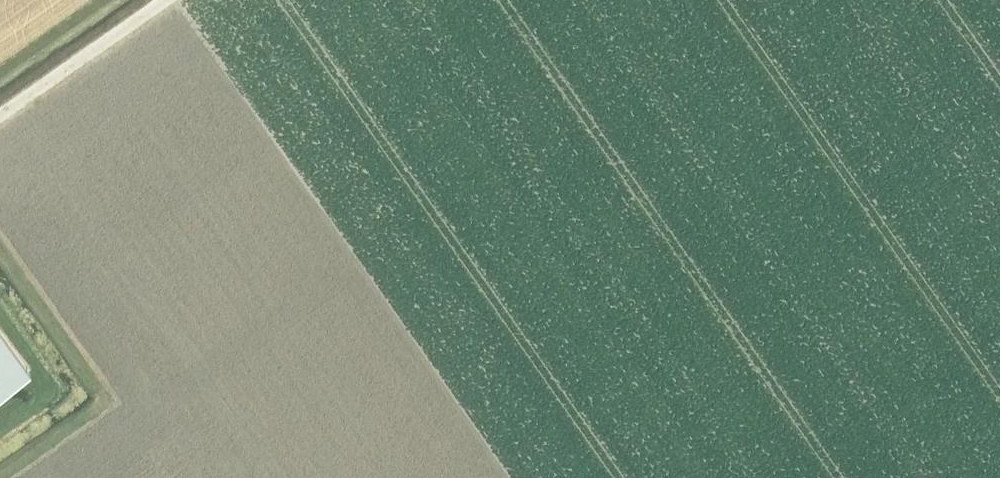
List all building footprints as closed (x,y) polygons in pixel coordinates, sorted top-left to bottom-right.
[(26,372),(0,335),(0,391),(26,372)]
